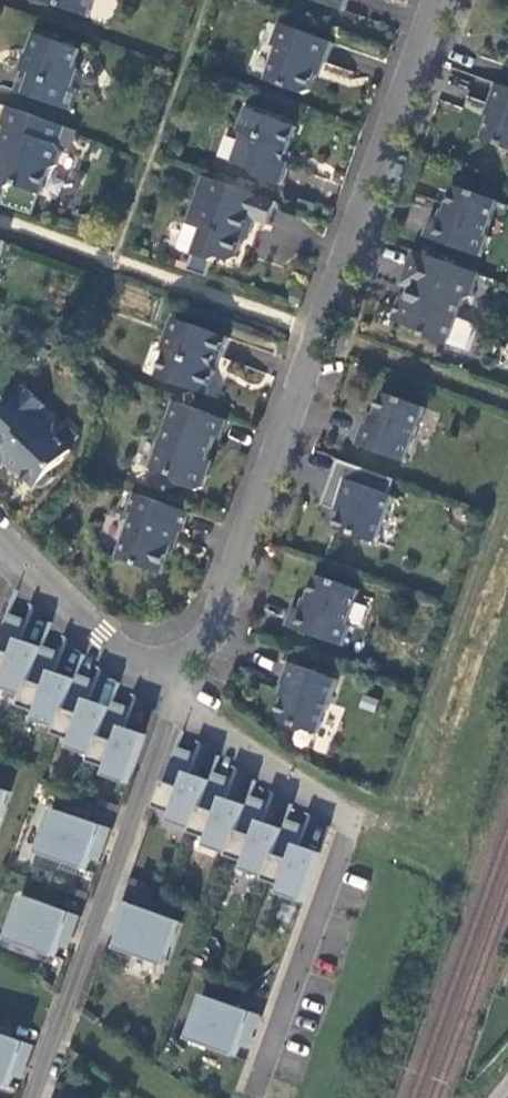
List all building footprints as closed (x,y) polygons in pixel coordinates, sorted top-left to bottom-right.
[(85,17),(91,0),(40,0),(85,17)] [(340,10),(344,0),(310,0),(340,10)] [(322,64),(330,42),(278,23),(270,45),(278,47),(266,81),(301,93),(307,91),(315,71),(318,62),(322,64)] [(76,51),(30,35),(25,52),(29,54),(26,61),(22,71),(18,69),(10,90),(67,111),(73,91),(69,88),(75,69),(72,60),(76,51)] [(497,83),(492,98),(489,107),(493,109),(483,141),(507,149),(507,87),(497,83)] [(4,107),(0,118),(0,127),(1,127),(0,131),(0,187),(7,189),(14,185),(37,194),(47,169),(53,166),(59,153),(55,146),(61,128),(4,107)] [(294,127),(243,108),(235,131),(238,139),(229,161),(252,171),(256,177),(278,184),(286,163),(282,161),(285,150),(294,127)] [(275,202),(201,176),(177,245),(180,251),(215,263),(219,260),(228,263),(233,260),(242,237),(251,235),(253,228),(256,220),(267,224),(275,202)] [(497,199),(454,184),(447,204),(442,220),(431,216),(425,233),(482,252),(490,232),(486,230),(497,199)] [(476,274),(411,250),(405,268),(399,283),(416,288),(408,310),(395,306),(390,319),(420,330),(422,336),(445,344),(461,300),(468,297),(476,274)] [(225,339),(170,318),(159,346),(164,353),(155,377),(205,395),(207,378),(208,367),(212,358),(217,360),(225,339)] [(428,390),(387,376),(376,408),(368,405),(366,412),(361,427),(410,444),(428,390)] [(26,389),(0,417),(0,468),(1,469),(8,461),(19,470),(17,472),(33,487),(41,486),(51,476),(50,468),(68,450),(51,435),(51,423),(39,412),(44,406),(26,389)] [(224,419),(172,400),(148,467),(172,475),(178,484),(194,489),(201,487),(205,473),(202,466),(208,450),(213,437),(218,438),(224,419)] [(374,542),(391,496),(342,477),(332,504),(331,509),(339,512),(333,527),(374,542)] [(192,512),(137,493),(129,515),(135,517),(120,561),(163,576),(171,553),(178,532),(184,534),(192,512)] [(357,589),(312,573),(305,593),(300,609),(289,605),(283,624),(339,644),(347,624),(345,622),(357,589)] [(21,699),(22,700),(39,651),(39,650),(19,643),(26,624),(6,616),(0,632),(0,684),(1,684),(0,687),(0,692),(21,699)] [(32,724),(55,732),(73,683),(72,682),(53,675),(60,656),(39,649),(39,650),(39,651),(22,700),(21,699),(18,710),(35,716),(32,724)] [(335,677),(287,659),(283,670),(278,683),(285,686),(278,702),(278,719),(315,732),(335,677)] [(73,683),(55,732),(52,738),(70,744),(67,752),(89,760),(90,760),(108,711),(107,710),(88,703),(95,684),(74,677),(72,682),(73,683)] [(102,779),(126,788),(143,738),(123,731),(130,712),(109,704),(107,710),(108,711),(90,760),(89,760),(87,765),(104,772),(102,779)] [(195,757),(174,750),(153,811),(170,818),(167,825),(190,833),(190,834),(208,784),(208,783),(188,777),(195,757)] [(203,850),(226,858),(244,808),(243,808),(224,802),(231,782),(211,775),(208,783),(208,784),(190,834),(190,833),(189,836),(206,842),(203,850)] [(0,792),(0,818),(8,795),(0,792)] [(263,882),(280,832),(261,826),(267,806),(247,799),(243,808),(244,808),(226,858),(225,860),(242,866),(239,874),(262,882),(263,882)] [(110,833),(51,812),(35,856),(84,874),(89,862),(93,851),(102,854),(107,841),(110,833)] [(317,856),(297,849),(304,830),(283,823),(280,832),(263,882),(262,882),(262,884),(279,890),(276,897),(300,906),(317,856)] [(98,865),(102,854),(93,851),(89,862),(98,865)] [(79,920),(20,899),(4,944),(53,961),(57,949),(61,938),(71,941),(74,933),(79,920)] [(178,926),(119,905),(116,915),(112,926),(121,930),(117,940),(113,953),(162,970),(178,926)] [(117,940),(121,930),(112,926),(108,937),(117,940)] [(67,952),(71,941),(61,938),(57,949),(67,952)] [(259,1020),(201,999),(185,1043),(234,1061),(238,1048),(242,1038),(252,1041),(259,1020)] [(0,1038),(0,1088),(7,1091),(11,1079),(15,1068),(25,1071),(27,1065),(32,1050),(0,1038)] [(248,1052),(252,1041),(242,1038),(238,1048),(248,1052)] [(21,1082),(25,1071),(15,1068),(11,1079),(21,1082)]
